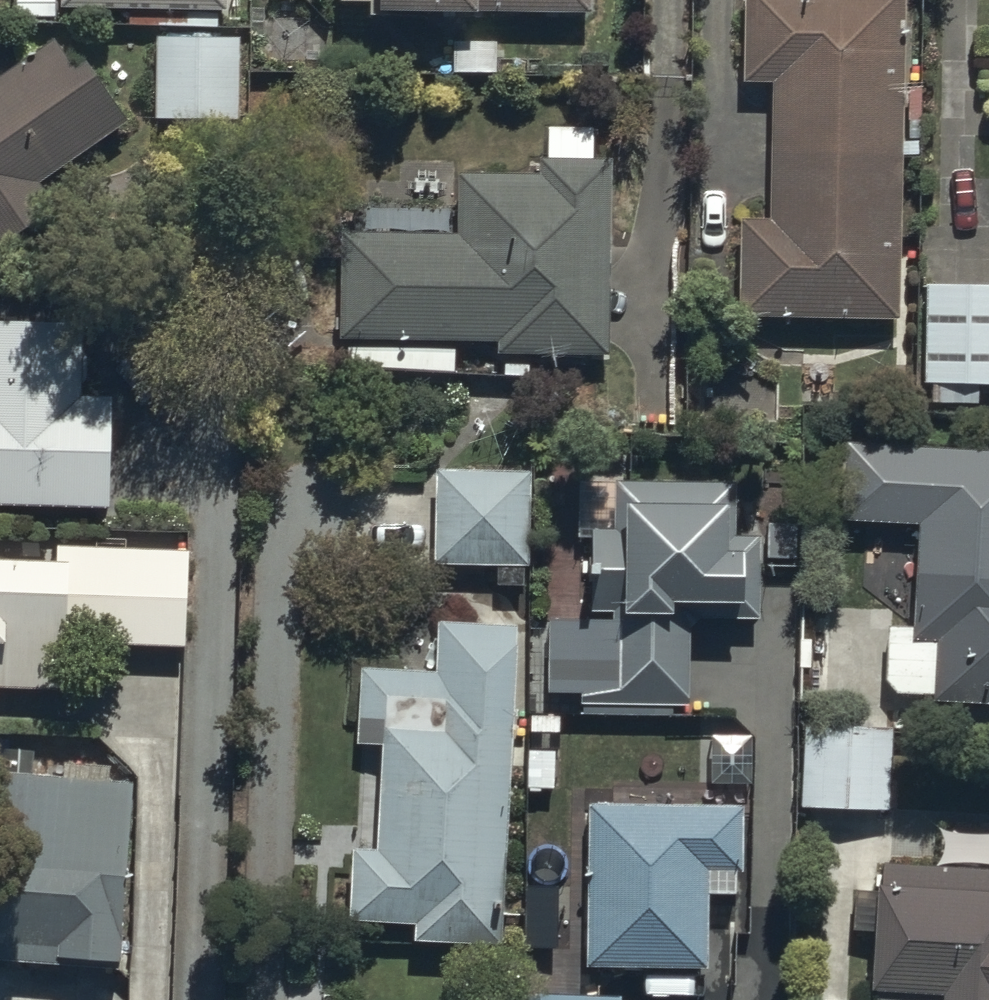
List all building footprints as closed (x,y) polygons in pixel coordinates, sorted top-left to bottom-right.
[(63,15),(227,17),(228,0),(63,0),(63,15)] [(385,27),(595,30),(595,0),(386,0),(385,27)] [(774,225),(744,225),(743,328),(773,329),(904,330),(908,0),(747,0),(746,91),(775,92),(774,225)] [(241,41),(160,40),(159,129),(240,130),(241,41)] [(448,41),(449,80),(495,79),(494,40),(448,41)] [(125,129),(83,70),(72,78),(50,46),(0,81),(0,257),(59,215),(41,188),(125,129)] [(322,347),(501,346),(501,363),(546,363),(563,363),(612,363),(612,345),(614,345),(614,241),(611,241),(611,170),(545,170),(545,183),(463,184),(463,242),(321,242),(322,347)] [(927,291),(925,387),(988,388),(988,292),(927,291)] [(84,408),(84,328),(0,328),(0,513),(115,514),(116,408),(84,408)] [(923,534),(916,648),(940,650),(936,711),(988,714),(988,463),(928,459),(851,455),(847,529),(923,534)] [(529,475),(438,474),(438,574),(529,575),(529,475)] [(547,712),(618,713),(690,713),(691,628),(691,625),(749,626),(750,494),(692,494),(620,493),(619,625),(619,627),(547,627),(547,712)] [(68,657),(186,657),(186,562),(56,562),(56,573),(0,573),(0,700),(68,700),(68,657)] [(359,751),(387,753),(381,861),(358,860),(355,931),(427,933),(426,959),(504,963),(519,636),(440,633),(438,683),(363,679),(359,751)] [(689,727),(689,786),(742,785),(742,727),(689,727)] [(898,740),(812,735),(807,815),(893,821),(898,740)] [(128,979),(137,794),(0,787),(0,972),(128,979)] [(712,816),(591,815),(590,974),(711,976),(712,882),(751,882),(751,816),(712,816)] [(884,874),(881,999),(988,999),(988,876),(884,874)]
